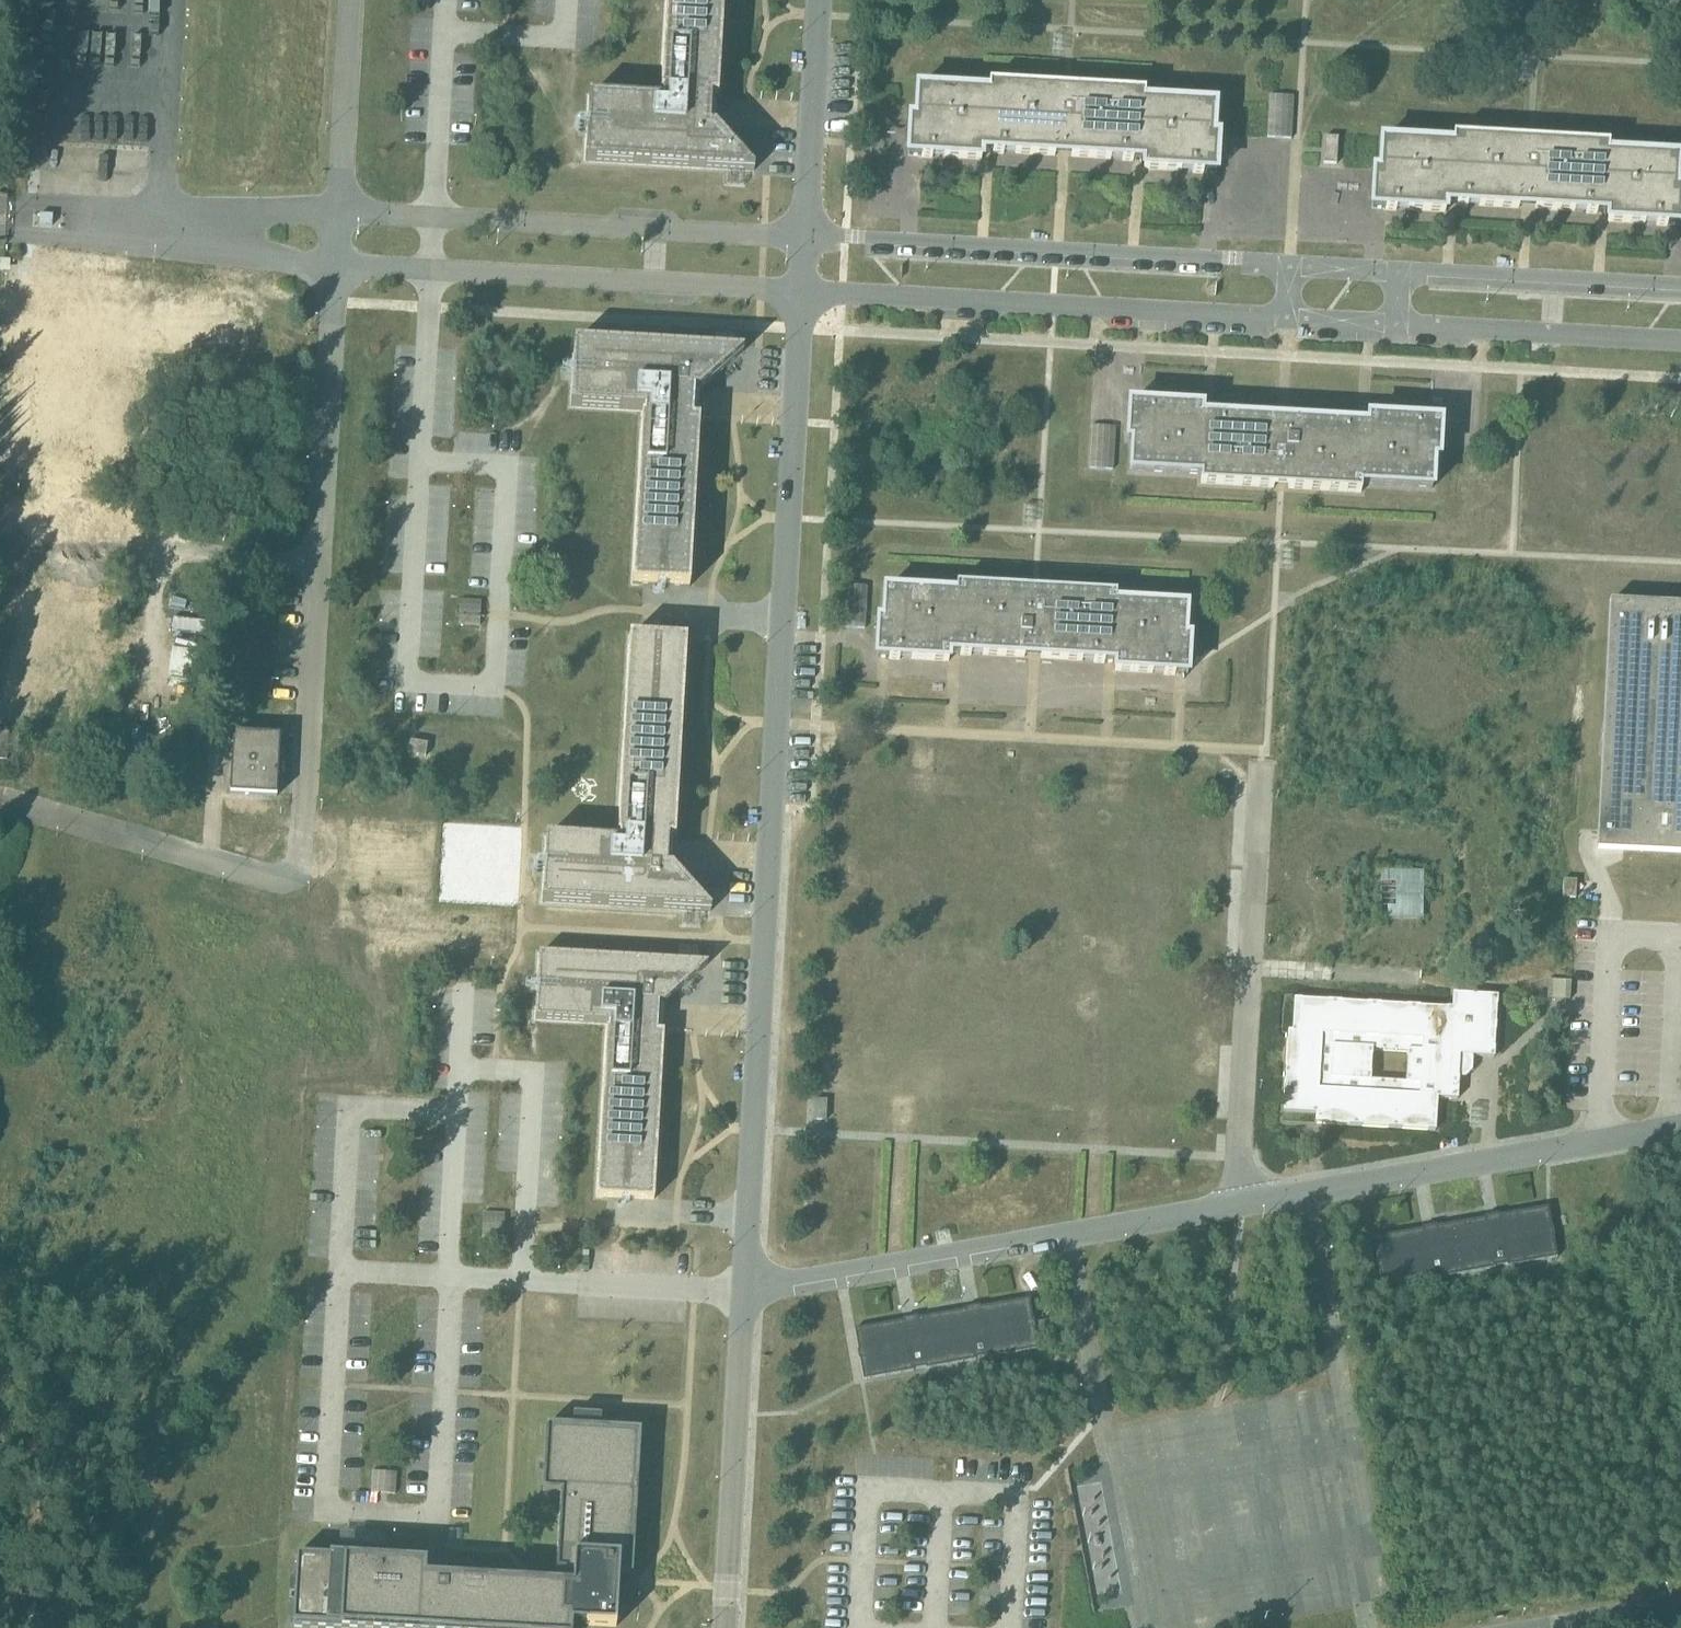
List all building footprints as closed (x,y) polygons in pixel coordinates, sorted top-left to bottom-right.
[(711,125),(713,96),(719,96),(725,0),(667,0),(662,93),(663,93),(663,99),(590,94),(586,159),(755,169),(717,125),(711,125)] [(1073,87),(1063,87),(990,83),(989,91),(919,87),(917,118),(912,118),(911,123),(910,142),(909,154),(923,155),(923,157),(933,157),(934,156),(982,159),(983,150),(994,151),(994,153),(1005,153),(1005,152),(1072,156),(1123,159),(1123,160),(1134,161),(1134,159),(1145,159),(1145,168),(1194,171),(1194,172),(1204,173),(1204,171),(1217,172),(1217,160),(1218,160),(1219,141),(1219,135),(1214,135),(1216,104),(1145,100),(1146,91),(1073,87)] [(1527,139),(1454,135),(1453,143),(1383,139),(1381,171),(1375,170),(1375,176),(1374,195),(1373,207),(1386,208),(1386,209),(1397,210),(1397,208),(1446,211),(1447,203),(1458,204),(1458,205),(1468,206),(1469,204),(1587,211),(1587,212),(1598,213),(1598,211),(1609,212),(1609,221),(1657,223),(1657,225),(1668,225),(1668,224),(1680,225),(1680,217),(1680,188),(1678,188),(1680,156),(1609,152),(1610,144),(1527,139)] [(1326,136),(1324,162),(1337,163),(1339,137),(1326,136)] [(48,216),(44,215),(41,217),(40,223),(42,224),(48,225),(50,224),(51,217),(48,216)] [(572,380),(571,406),(644,411),(644,416),(642,416),(633,584),(642,584),(657,585),(665,586),(690,587),(690,586),(699,420),(698,419),(693,419),(694,390),(700,390),(744,352),(743,351),(575,341),(573,373),(572,380)] [(1347,423),(1278,419),(1224,416),(1224,414),(1214,414),(1213,415),(1202,415),(1203,406),(1154,403),(1154,402),(1143,401),(1143,403),(1131,402),(1130,414),(1129,433),(1129,439),(1133,439),(1131,470),(1202,474),(1202,482),(1275,486),(1289,487),(1362,492),(1362,484),(1433,488),(1435,456),(1439,457),(1440,451),(1441,432),(1441,420),(1429,420),(1429,418),(1418,417),(1418,419),(1369,416),(1369,424),(1358,424),(1358,422),(1347,421),(1347,423)] [(1117,593),(1030,588),(957,584),(957,592),(886,588),(884,619),(879,619),(879,624),(877,643),(878,644),(877,656),(890,656),(890,658),(900,659),(900,657),(949,660),(950,652),(961,652),(961,654),(972,655),(972,653),(1041,657),(1094,660),(1094,662),(1105,662),(1105,661),(1116,661),(1116,670),(1165,673),(1165,674),(1175,675),(1175,673),(1188,674),(1189,662),(1190,643),(1190,637),(1185,637),(1187,606),(1116,602),(1117,593)] [(1615,607),(1611,683),(1618,684),(1613,773),(1606,772),(1603,830),(1602,849),(1623,850),(1680,853),(1680,610),(1615,607)] [(544,870),(542,902),(711,911),(672,867),(667,867),(669,838),(674,838),(675,838),(687,640),(687,639),(662,638),(654,637),(639,637),(629,636),(618,835),(620,835),(619,841),(546,837),(545,862),(544,870)] [(9,732),(0,732),(0,761),(7,761),(9,732)] [(231,793),(276,796),(279,737),(234,734),(231,793)] [(426,757),(428,743),(410,740),(408,753),(426,757)] [(1575,898),(1576,880),(1564,878),(1563,897),(1575,898)] [(537,993),(536,1019),(609,1023),(609,1029),(607,1029),(597,1196),(607,1197),(622,1198),(629,1198),(654,1200),(654,1199),(664,1033),(664,1032),(663,1032),(657,1032),(659,1003),(664,1003),(665,1003),(708,965),(708,964),(539,954),(537,986),(537,993)] [(1494,1057),(1498,996),(1453,993),(1452,1008),(1294,999),(1292,1031),(1288,1031),(1283,1112),(1316,1114),(1315,1123),(1435,1130),(1438,1099),(1458,1099),(1460,1055),(1494,1057)] [(826,1120),(827,1100),(814,1099),(813,1120),(826,1120)] [(1375,1239),(1383,1287),(1432,1279),(1431,1277),(1445,1275),(1445,1276),(1494,1268),(1493,1266),(1507,1264),(1508,1265),(1556,1257),(1547,1208),(1499,1217),(1500,1222),(1486,1224),(1485,1219),(1437,1228),(1438,1233),(1424,1235),(1423,1230),(1375,1239)] [(988,1357),(1037,1348),(1028,1300),(981,1308),(982,1313),(967,1316),(966,1311),(918,1319),(919,1324),(905,1327),(904,1322),(855,1330),(864,1379),(912,1370),(912,1369),(926,1366),(926,1368),(975,1359),(974,1358),(988,1355),(988,1357)] [(546,1425),(543,1492),(561,1493),(556,1571),(564,1572),(564,1584),(426,1576),(427,1562),(378,1559),(379,1546),(346,1544),(345,1557),(297,1555),(293,1624),(368,1627),(572,1627),(573,1624),(616,1627),(618,1575),(632,1576),(641,1431),(601,1428),(602,1416),(574,1414),(573,1427),(546,1425)]
